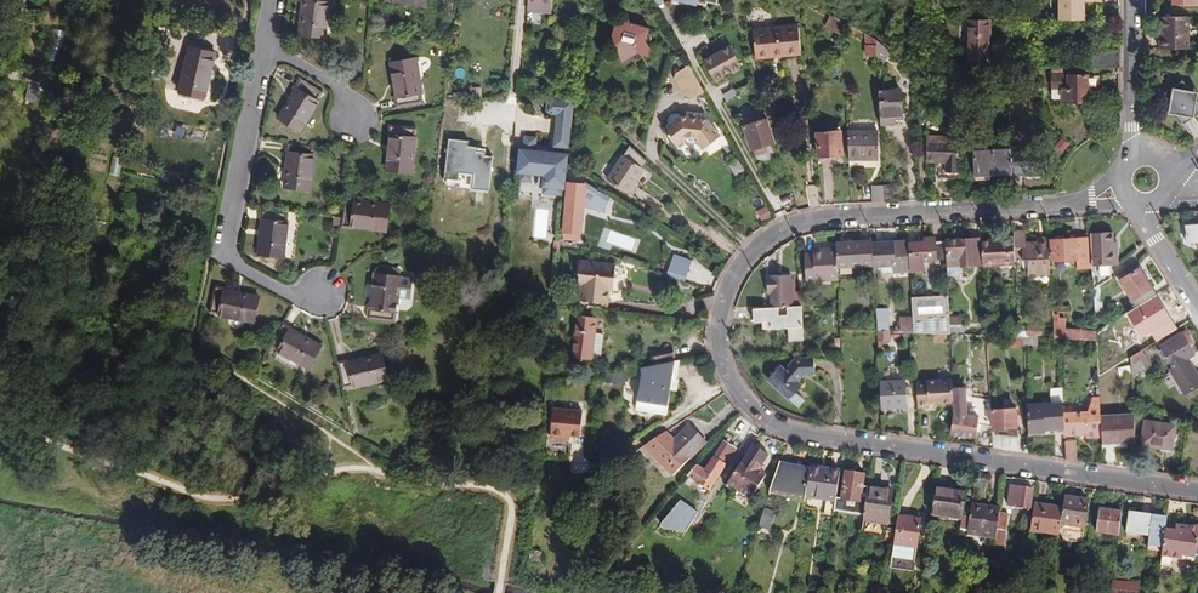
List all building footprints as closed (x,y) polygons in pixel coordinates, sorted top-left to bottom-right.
[(300,35),(325,38),(329,0),(304,0),(300,35)] [(1102,0),(1060,0),(1059,20),(1084,20),(1084,2),(1102,2),(1102,0)] [(843,37),(842,21),(825,13),(823,17),(829,21),(826,27),(843,37)] [(612,45),(622,62),(639,53),(641,55),(648,57),(651,47),(646,41),(650,28),(629,22),(630,19),(623,17),(620,26),(614,24),(611,36),(615,43),(612,45)] [(1189,17),(1161,18),(1161,31),(1161,36),(1158,36),(1158,49),(1188,49),(1189,17)] [(992,21),(971,21),(968,62),(991,62),(992,21)] [(784,54),(800,53),(798,25),(753,30),(755,54),(783,52),(784,54)] [(59,59),(60,29),(50,29),(49,59),(59,59)] [(865,34),(866,56),(877,56),(876,40),(865,34)] [(876,40),(877,56),(884,59),(891,51),(876,40)] [(729,45),(703,60),(714,80),(740,65),(729,45)] [(215,54),(189,48),(179,91),(206,97),(215,54)] [(1087,69),(1118,68),(1118,51),(1087,50),(1087,69)] [(416,58),(391,63),(398,99),(395,99),(397,109),(424,104),(416,58)] [(674,79),(685,98),(691,99),(704,92),(689,65),(675,73),(674,79)] [(1062,101),(1088,102),(1089,94),(1089,86),(1094,86),(1098,86),(1098,77),(1089,76),(1064,75),(1064,71),(1052,71),(1052,87),(1062,88),(1062,101)] [(27,95),(37,97),(41,76),(31,74),(27,95)] [(324,93),(303,80),(298,89),(296,87),(278,118),(301,132),(324,93)] [(1163,94),(1170,104),(1168,113),(1177,114),(1183,124),(1197,114),(1197,103),(1196,100),(1197,92),(1189,91),(1183,80),(1163,94)] [(540,89),(529,88),(528,94),(539,96),(540,89)] [(733,90),(724,94),(727,101),(736,97),(733,90)] [(895,117),(903,117),(901,90),(879,91),(881,124),(895,124),(895,117)] [(575,101),(548,98),(546,114),(558,116),(557,120),(573,121),(575,101)] [(719,108),(725,125),(739,120),(733,103),(719,108)] [(929,122),(939,123),(940,110),(931,108),(929,122)] [(743,127),(750,150),(752,149),(753,153),(757,156),(764,153),(765,149),(764,145),(775,142),(764,109),(747,115),(751,124),(743,127)] [(606,123),(620,136),(622,134),(626,129),(629,125),(631,119),(612,116),(606,123)] [(663,129),(675,146),(685,139),(686,142),(695,143),(696,141),(703,149),(720,136),(706,119),(700,118),(687,117),(679,117),(663,129)] [(573,121),(557,120),(556,135),(571,137),(573,121)] [(416,127),(389,125),(388,135),(391,135),(388,170),(412,173),(416,127)] [(817,133),(819,157),(843,155),(841,131),(817,133)] [(848,131),(849,160),(878,160),(878,131),(848,131)] [(477,137),(465,134),(462,143),(474,146),(477,137)] [(523,151),(521,172),(522,172),(533,173),(534,173),(534,172),(548,173),(546,192),(562,194),(566,156),(569,156),(571,137),(556,135),(555,147),(557,148),(557,155),(536,153),(537,138),(526,137),(525,152),(523,151)] [(937,180),(957,181),(958,165),(957,142),(946,141),(946,138),(926,136),(926,150),(927,150),(926,163),(937,163),(937,180)] [(976,177),(1013,175),(1011,149),(1011,140),(989,141),(990,151),(975,151),(976,177)] [(315,146),(288,142),(286,152),(289,152),(284,187),(308,191),(315,146)] [(1011,149),(1013,175),(1038,174),(1036,148),(1011,149)] [(607,180),(628,193),(634,184),(644,168),(622,155),(607,180)] [(162,168),(160,182),(172,184),(174,169),(162,168)] [(533,173),(522,172),(521,181),(532,182),(533,173)] [(567,181),(562,232),(580,234),(586,183),(567,181)] [(634,184),(628,193),(634,197),(640,188),(634,184)] [(872,203),(885,202),(884,185),(871,186),(872,203)] [(390,205),(344,200),(341,228),(351,229),(351,226),(386,231),(390,205)] [(288,212),(261,209),(260,219),(263,219),(259,254),(283,257),(288,212)] [(1197,242),(1197,250),(1197,225),(1185,226),(1186,243),(1197,242)] [(1014,264),(1014,260),(1027,259),(1028,273),(1049,271),(1047,241),(1037,242),(1025,242),(1025,230),(1012,231),(1012,237),(1001,237),(1001,240),(980,241),(980,238),(936,241),(936,237),(924,238),(924,242),(908,243),(907,241),(872,242),(873,267),(892,265),(892,274),(909,272),(909,271),(923,270),(923,261),(945,260),(945,268),(961,267),(1014,264)] [(1089,233),(1090,239),(1051,240),(1051,260),(1076,259),(1076,269),(1091,269),(1092,289),(1101,284),(1110,278),(1109,265),(1118,265),(1117,247),(1113,248),(1113,242),(1112,232),(1089,233)] [(837,280),(836,267),(872,265),(870,240),(835,243),(835,248),(818,249),(818,255),(812,256),(812,253),(803,254),(805,282),(837,280)] [(582,285),(580,300),(607,304),(608,296),(623,298),(626,280),(614,278),(616,265),(581,261),(578,285),(582,285)] [(669,264),(665,275),(685,282),(688,271),(669,264)] [(961,267),(945,268),(946,276),(962,275),(961,267)] [(1131,300),(1151,288),(1139,268),(1119,280),(1131,300)] [(400,277),(376,274),(372,310),(370,310),(369,319),(396,322),(400,277)] [(739,309),(740,321),(756,320),(761,320),(762,339),(762,346),(791,345),(790,318),(774,319),(774,307),(792,305),(790,274),(765,276),(766,295),(770,295),(771,307),(739,309)] [(1092,289),(1094,317),(1102,313),(1101,284),(1092,289)] [(224,288),(214,286),(209,312),(254,321),(259,297),(224,290),(224,288)] [(1133,299),(1138,305),(1156,295),(1151,288),(1133,299)] [(961,316),(948,316),(947,297),(911,299),(912,316),(899,316),(899,332),(889,331),(888,308),(874,308),(877,353),(886,352),(885,342),(891,341),(891,337),(900,336),(899,332),(933,333),(932,342),(949,343),(949,325),(961,325),(961,316)] [(1142,309),(1154,328),(1170,318),(1158,299),(1142,309)] [(1051,314),(1053,339),(1060,339),(1096,340),(1095,330),(1064,329),(1064,319),(1058,319),(1058,315),(1051,314)] [(578,316),(573,358),(592,360),(597,318),(578,316)] [(291,327),(282,322),(269,345),(308,368),(321,347),(290,329),(291,327)] [(1040,335),(1041,326),(1028,326),(1027,335),(1040,335)] [(998,327),(998,336),(1004,336),(1018,337),(1017,328),(998,327)] [(1184,393),(1197,385),(1197,378),(1186,359),(1194,354),(1188,345),(1192,343),(1185,331),(1181,334),(1180,332),(1159,345),(1173,367),(1169,369),(1184,393)] [(1142,349),(1154,342),(1149,333),(1136,341),(1142,349)] [(596,334),(593,358),(602,359),(604,334),(596,334)] [(1004,336),(1004,349),(1023,349),(1023,347),(1022,337),(1018,337),(1004,336)] [(1022,337),(1023,347),(1036,348),(1036,338),(1022,337)] [(656,360),(675,356),(673,346),(654,350),(656,360)] [(1130,357),(1131,377),(1145,369),(1139,359),(1145,356),(1141,350),(1130,357)] [(347,360),(337,362),(343,389),(387,379),(382,355),(347,363),(347,360)] [(801,385),(798,381),(803,374),(814,373),(813,357),(793,359),(783,369),(778,364),(768,376),(775,382),(772,385),(788,399),(801,385)] [(675,360),(641,367),(642,373),(637,399),(636,409),(666,414),(668,404),(670,388),(676,389),(678,379),(676,379),(679,359),(675,360)] [(1117,368),(1118,377),(1128,375),(1126,366),(1117,368)] [(765,379),(772,385),(775,382),(768,376),(765,379)] [(915,381),(916,403),(934,402),(934,404),(952,403),(952,395),(952,386),(951,379),(915,381)] [(878,382),(879,409),(907,408),(906,381),(878,382)] [(952,386),(952,395),(965,394),(964,386),(952,386)] [(953,412),(949,434),(974,437),(976,425),(990,428),(989,400),(965,394),(952,395),(952,403),(953,412)] [(1064,433),(1064,434),(1085,433),(1085,437),(1101,437),(1100,416),(1099,396),(1092,397),(1087,411),(1087,413),(1063,414),(1064,428),(1064,433)] [(1026,404),(1027,433),(1045,432),(1045,429),(1064,428),(1063,414),(1062,402),(1026,404)] [(553,408),(550,436),(563,437),(564,434),(570,435),(580,436),(583,411),(553,408)] [(991,409),(992,428),(1017,427),(1016,408),(991,409)] [(1101,437),(1101,443),(1135,442),(1133,414),(1100,416),(1101,437)] [(1144,420),(1140,445),(1171,450),(1175,425),(1144,420)] [(641,445),(672,475),(705,442),(689,426),(675,440),(664,431),(641,445)] [(1064,441),(1065,459),(1075,461),(1074,440),(1064,441)] [(688,477),(710,492),(737,450),(726,443),(706,472),(697,466),(688,477)] [(769,455),(752,444),(727,484),(735,489),(751,499),(767,475),(759,470),(769,455)] [(779,462),(770,490),(806,498),(810,470),(779,462)] [(836,499),(840,472),(825,470),(812,467),(808,497),(826,500),(836,502),(836,499)] [(846,473),(842,500),(860,502),(864,475),(846,473)] [(594,474),(585,480),(591,488),(600,483),(594,474)] [(1010,486),(1008,505),(1031,509),(1033,489),(1023,488),(1019,488),(1010,486)] [(735,489),(730,498),(746,508),(751,499),(735,489)] [(889,492),(868,489),(864,520),(889,523),(891,504),(892,498),(888,498),(889,492)] [(996,539),(997,529),(1006,530),(1008,514),(1000,512),(1000,509),(990,507),(990,510),(964,507),(966,493),(936,489),(932,515),(962,520),(960,534),(996,539)] [(1059,536),(1060,529),(1083,533),(1088,500),(1065,497),(1063,508),(1035,504),(1031,531),(1059,536)] [(685,535),(696,508),(673,500),(662,527),(685,535)] [(824,515),(834,516),(834,512),(836,502),(826,500),(824,515)] [(858,515),(860,502),(842,500),(840,513),(858,515)] [(764,508),(758,528),(770,531),(776,512),(764,508)] [(1096,531),(1119,534),(1122,512),(1100,509),(1096,531)] [(1187,526),(1186,529),(1186,532),(1175,530),(1166,529),(1167,518),(1129,513),(1126,533),(1151,536),(1149,546),(1163,547),(1163,552),(1161,565),(1171,566),(1172,557),(1195,560),(1196,553),(1197,553),(1197,525),(1187,526)] [(921,519),(898,515),(892,558),(915,562),(921,519)] [(1082,542),(1083,533),(1060,529),(1059,536),(1059,539),(1082,542)] [(914,572),(915,562),(892,558),(891,569),(914,572)] [(1112,592),(1139,592),(1140,585),(1113,581),(1112,592)]
